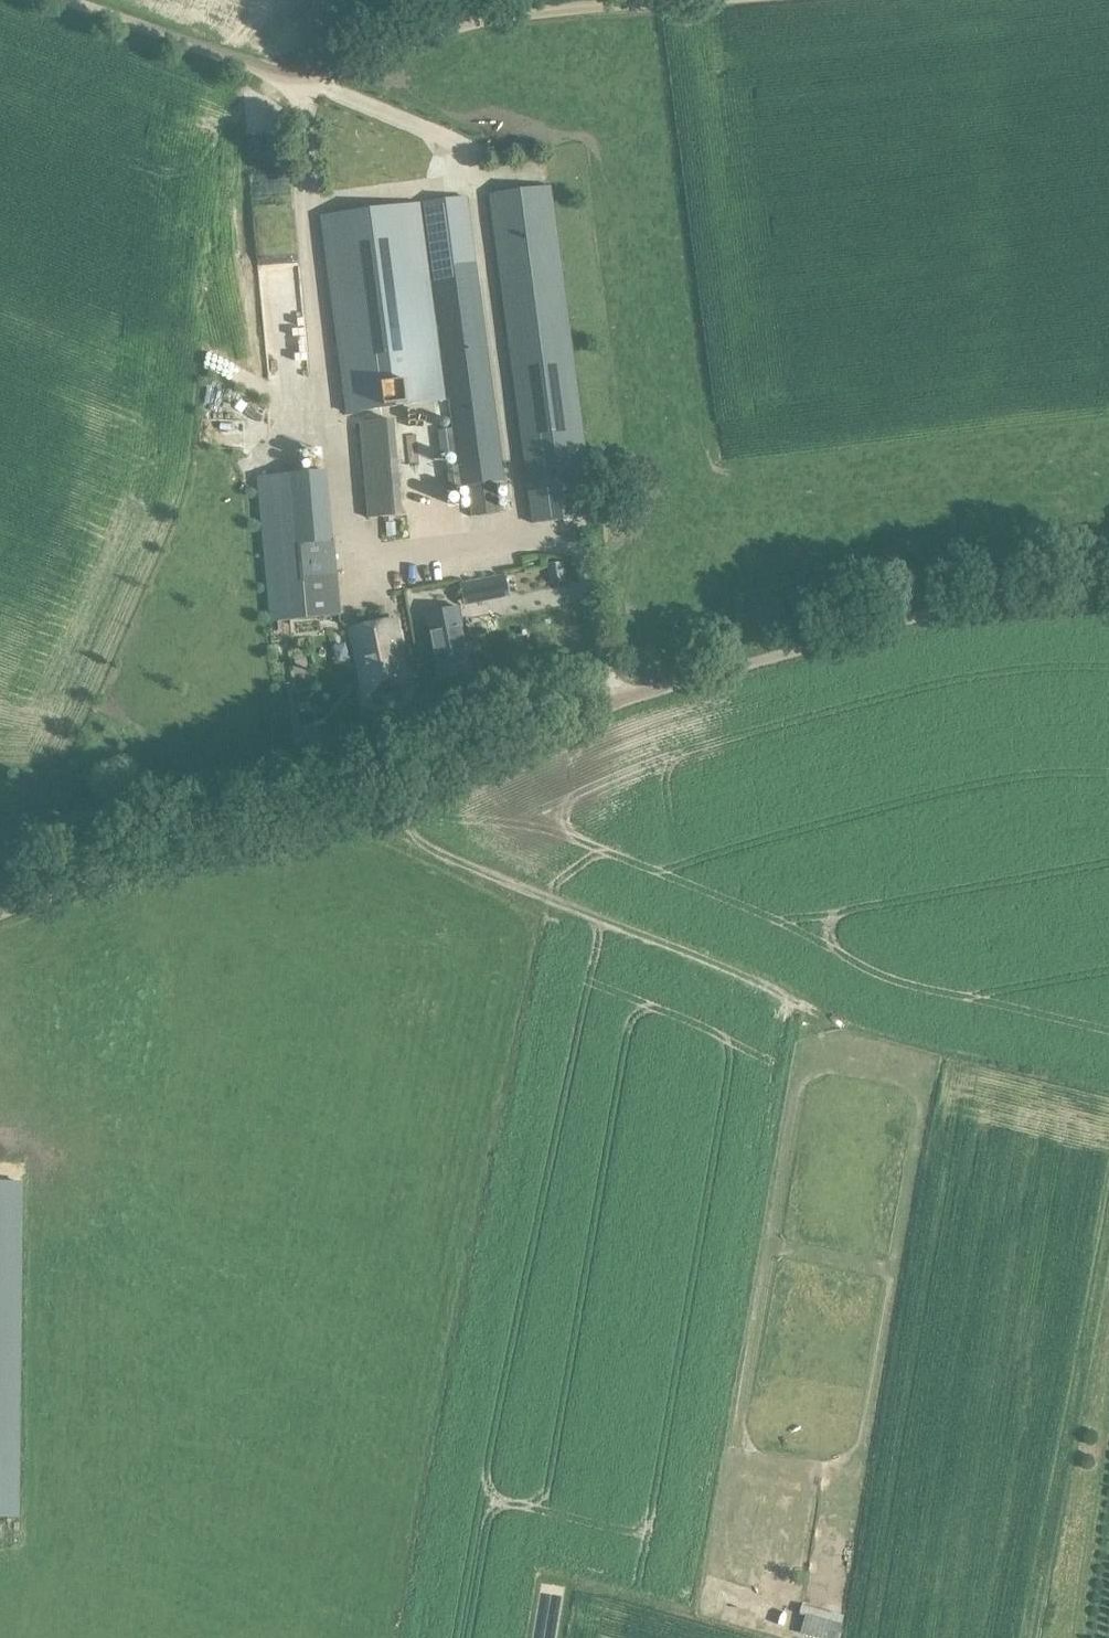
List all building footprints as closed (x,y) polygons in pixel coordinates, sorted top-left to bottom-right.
[(551,185),(489,193),(531,522),(593,514),(551,185)] [(346,413),(448,400),(431,268),(422,201),(320,215),(346,413)] [(473,262),(431,268),(448,400),(458,487),(466,486),(470,517),(497,513),(493,483),(501,481),(473,262)] [(400,517),(392,422),(360,425),(368,520),(400,517)] [(327,472),(257,478),(270,624),(341,617),(335,542),(333,542),(327,472)] [(562,562),(547,563),(550,584),(565,582),(562,562)] [(505,576),(460,584),(464,606),(509,597),(505,576)] [(459,608),(425,615),(438,680),(472,673),(459,608)] [(397,621),(349,630),(362,695),(409,686),(397,621)] [(0,1181),(0,1515),(18,1515),(22,1181),(0,1181)]
